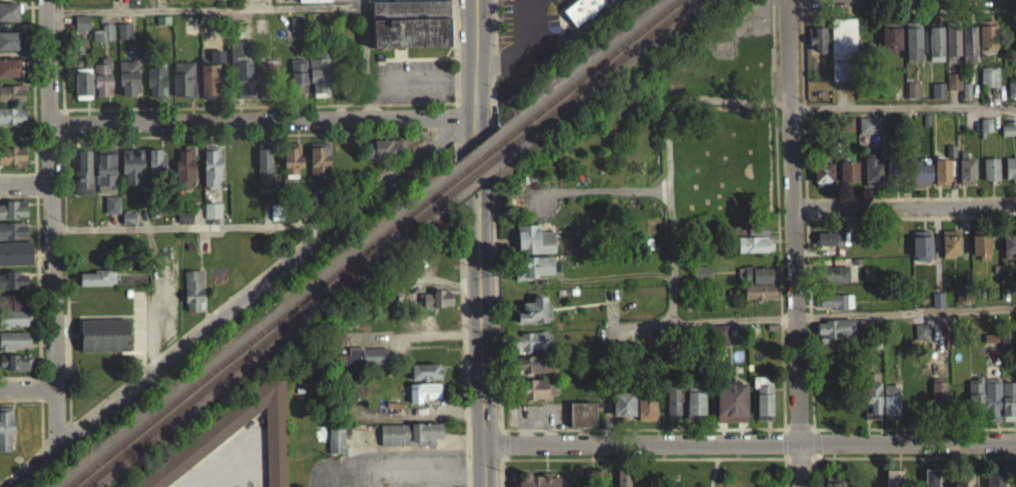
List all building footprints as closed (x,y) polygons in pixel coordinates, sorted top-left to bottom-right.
[(297,10),(331,9),(330,0),(297,0),(297,10)] [(392,9),(370,10),(371,56),(449,53),(448,0),(392,0),(392,9)] [(576,25),(606,0),(575,0),(564,9),(576,25)] [(17,10),(0,10),(0,29),(17,29),(17,10)] [(74,38),(88,37),(88,23),(74,23),(74,38)] [(302,39),(303,25),(289,25),(289,39),(302,39)] [(832,89),(855,89),(854,26),(830,27),(832,89)] [(183,28),(183,42),(197,42),(197,28),(183,28)] [(995,57),(994,28),(978,28),(978,58),(995,57)] [(117,47),(131,46),(131,31),(116,32),(117,47)] [(113,32),(100,32),(100,37),(92,37),(92,48),(113,47),(113,32)] [(945,35),(945,69),(958,69),(957,34),(945,35)] [(961,70),(975,69),(975,34),(961,34),(961,70)] [(825,56),(825,35),(808,35),(808,56),(825,56)] [(881,61),(901,60),(900,35),(880,35),(881,61)] [(905,70),(921,70),(920,35),(904,35),(905,70)] [(942,35),(928,35),(929,69),(943,69),(942,35)] [(0,39),(0,58),(18,58),(18,39),(0,39)] [(234,70),(234,105),(250,105),(250,49),(229,49),(229,70),(234,70)] [(208,58),(208,67),(199,67),(199,107),(221,107),(221,58),(208,58)] [(0,67),(0,85),(18,84),(17,66),(0,67)] [(93,104),(110,104),(109,66),(102,66),(102,71),(93,71),(93,104)] [(306,67),(289,67),(288,100),(305,101),(306,67)] [(119,104),(138,103),(137,69),(118,69),(119,104)] [(172,104),(194,104),(193,70),(171,70),(172,104)] [(253,90),(272,90),(272,70),(257,71),(258,80),(253,80),(253,90)] [(146,75),(146,105),(165,105),(165,75),(146,75)] [(997,75),(979,75),(980,95),(998,94),(997,75)] [(74,107),(91,107),(91,80),(73,81),(74,107)] [(946,98),(960,97),(960,81),(946,81),(946,98)] [(906,105),(918,105),(918,90),(906,90),(906,105)] [(944,91),(930,91),(931,106),(944,106),(944,91)] [(24,108),(24,93),(0,93),(0,109),(24,108)] [(24,131),(24,115),(0,116),(0,132),(24,131)] [(854,139),(853,125),(839,125),(840,139),(854,139)] [(879,125),(858,125),(859,142),(879,142),(879,125)] [(980,140),(992,140),(991,126),(979,126),(980,140)] [(1001,143),(1015,143),(1015,132),(1001,133),(1001,143)] [(404,148),(365,147),(364,163),(403,164),(404,148)] [(283,186),(297,186),(297,175),(301,175),(300,151),(282,152),(283,186)] [(329,183),(328,151),(308,151),(309,183),(329,183)] [(218,196),(220,154),(203,153),(202,196),(218,196)] [(0,155),(0,173),(25,173),(25,156),(0,155)] [(192,155),(174,156),(175,197),(192,196),(192,155)] [(273,170),(269,170),(269,156),(255,156),(256,200),(274,200),(273,170)] [(1006,177),(1007,177),(1008,181),(1015,181),(1015,156),(1006,156),(1006,177)] [(120,182),(123,183),(123,192),(141,192),(142,158),(120,157),(120,182)] [(164,185),(163,157),(146,157),(147,185),(164,185)] [(91,159),(72,158),(72,196),(90,197),(91,159)] [(114,194),(114,158),(95,158),(95,194),(114,194)] [(864,194),(883,194),(882,165),(864,166),(864,194)] [(973,166),(958,167),(958,193),(974,192),(973,166)] [(998,166),(982,166),(983,188),(999,188),(998,166)] [(910,167),(910,194),(930,194),(930,167),(910,167)] [(933,167),(934,193),(950,193),(950,167),(933,167)] [(857,190),(858,169),(840,169),(839,190),(857,190)] [(832,170),(813,171),(813,191),(833,190),(832,170)] [(118,205),(107,205),(107,221),(117,221),(118,205)] [(25,208),(3,208),(3,212),(0,212),(0,226),(26,225),(25,208)] [(220,226),(220,210),(203,211),(204,226),(220,226)] [(0,231),(0,247),(26,246),(26,230),(0,231)] [(748,242),(767,243),(767,232),(748,231),(748,242)] [(553,239),(538,239),(537,232),(516,233),(517,261),(553,261),(553,239)] [(1004,258),(1015,258),(1015,253),(1015,233),(1004,233),(1004,258)] [(817,240),(817,253),(848,253),(849,238),(832,238),(832,240),(817,240)] [(959,264),(958,238),(941,238),(942,265),(959,264)] [(931,267),(931,239),(912,239),(912,267),(931,267)] [(989,242),(971,243),(972,263),(979,263),(979,268),(990,268),(989,242)] [(773,259),(773,245),(736,246),(737,260),(773,259)] [(0,250),(0,273),(31,272),(30,249),(0,250)] [(551,264),(514,265),(515,286),(552,285),(551,264)] [(708,274),(691,274),(691,288),(708,288),(708,274)] [(848,274),(818,275),(819,291),(849,290),(848,274)] [(863,289),(874,288),(873,274),(863,275),(863,289)] [(737,275),(737,290),(774,289),(774,275),(737,275)] [(185,319),(203,319),(201,278),(184,279),(185,319)] [(78,293),(115,293),(114,279),(78,279),(78,293)] [(0,280),(0,296),(25,296),(25,283),(17,283),(17,280),(0,280)] [(776,307),(776,292),(742,292),(742,307),(776,307)] [(956,309),(969,308),(968,293),(956,293),(956,309)] [(451,299),(422,299),(422,315),(451,314),(451,299)] [(26,318),(24,318),(24,302),(0,302),(0,336),(26,335),(26,318)] [(852,317),(853,303),(819,302),(819,316),(852,317)] [(521,320),(515,320),(516,330),(550,329),(549,312),(545,312),(544,304),(530,305),(530,309),(521,310),(521,320)] [(79,328),(80,359),(128,359),(127,327),(79,328)] [(854,327),(817,328),(818,348),(855,347),(854,327)] [(727,352),(726,332),(710,333),(711,353),(727,352)] [(0,340),(0,357),(26,356),(26,339),(0,340)] [(512,341),(512,359),(550,359),(549,340),(512,341)] [(332,362),(332,373),(386,373),(386,355),(348,355),(348,362),(332,362)] [(32,363),(0,362),(0,377),(31,378),(32,363)] [(512,381),(550,380),(549,363),(512,364),(512,381)] [(410,387),(439,387),(438,371),(410,372),(410,387)] [(878,381),(863,381),(864,426),(879,426),(878,381)] [(1003,415),(1003,419),(1015,419),(1015,381),(1003,381),(1003,415)] [(772,428),(771,384),(754,384),(755,429),(772,428)] [(983,385),(975,385),(975,391),(967,391),(968,418),(983,418),(983,385)] [(285,465),(285,464),(284,387),(271,387),(134,486),(170,486),(264,419),(265,486),(286,486),(285,465)] [(549,387),(518,387),(519,407),(549,407),(549,387)] [(985,429),(1000,428),(999,387),(984,388),(985,429)] [(702,423),(702,388),(685,388),(685,423),(702,423)] [(944,389),(931,389),(930,415),(949,416),(950,398),(944,397),(944,389)] [(421,407),(439,406),(439,391),(408,391),(409,411),(421,411),(421,407)] [(746,429),(745,391),(715,391),(715,430),(746,429)] [(883,423),(899,423),(899,392),(883,392),(883,423)] [(665,393),(665,425),(679,425),(678,393),(665,393)] [(634,400),(612,399),(611,425),(633,425),(634,400)] [(636,403),(636,428),(654,428),(654,403),(636,403)] [(568,435),(594,435),(594,410),(569,410),(568,435)] [(11,415),(0,415),(0,459),(12,459),(11,415)] [(441,431),(379,432),(379,454),(434,453),(434,446),(441,446),(441,431)] [(327,461),(343,462),(344,434),(327,434),(327,461)] [(615,486),(629,486),(629,476),(615,476),(615,486)] [(584,478),(584,486),(603,486),(603,477),(584,478)] [(901,478),(885,477),(885,486),(900,486),(901,478)] [(923,477),(923,486),(938,486),(938,477),(923,477)] [(986,477),(986,486),(1003,486),(1003,477),(986,477)]
